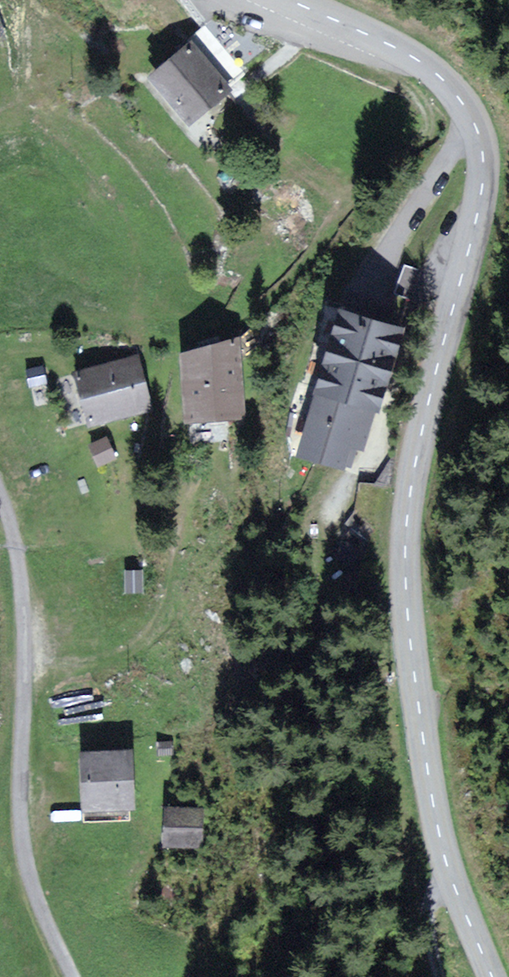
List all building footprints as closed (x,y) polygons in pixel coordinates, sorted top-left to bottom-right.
[(227,83),(191,42),(148,78),(190,126),(227,93),(222,87),(227,83)] [(419,296),(423,269),(402,265),(397,293),(419,296)] [(406,328),(339,310),(299,454),(358,470),(364,446),(373,448),(406,328)] [(186,420),(242,417),(237,339),(182,354),(186,420)] [(137,358),(77,374),(83,398),(143,381),(137,358)] [(44,381),(40,367),(27,370),(31,384),(44,381)] [(150,405),(143,381),(83,398),(89,421),(150,405)] [(114,457),(106,438),(91,445),(100,463),(114,457)] [(133,806),(130,752),(82,754),(86,808),(133,806)] [(200,844),(201,810),(166,810),(165,844),(200,844)]
